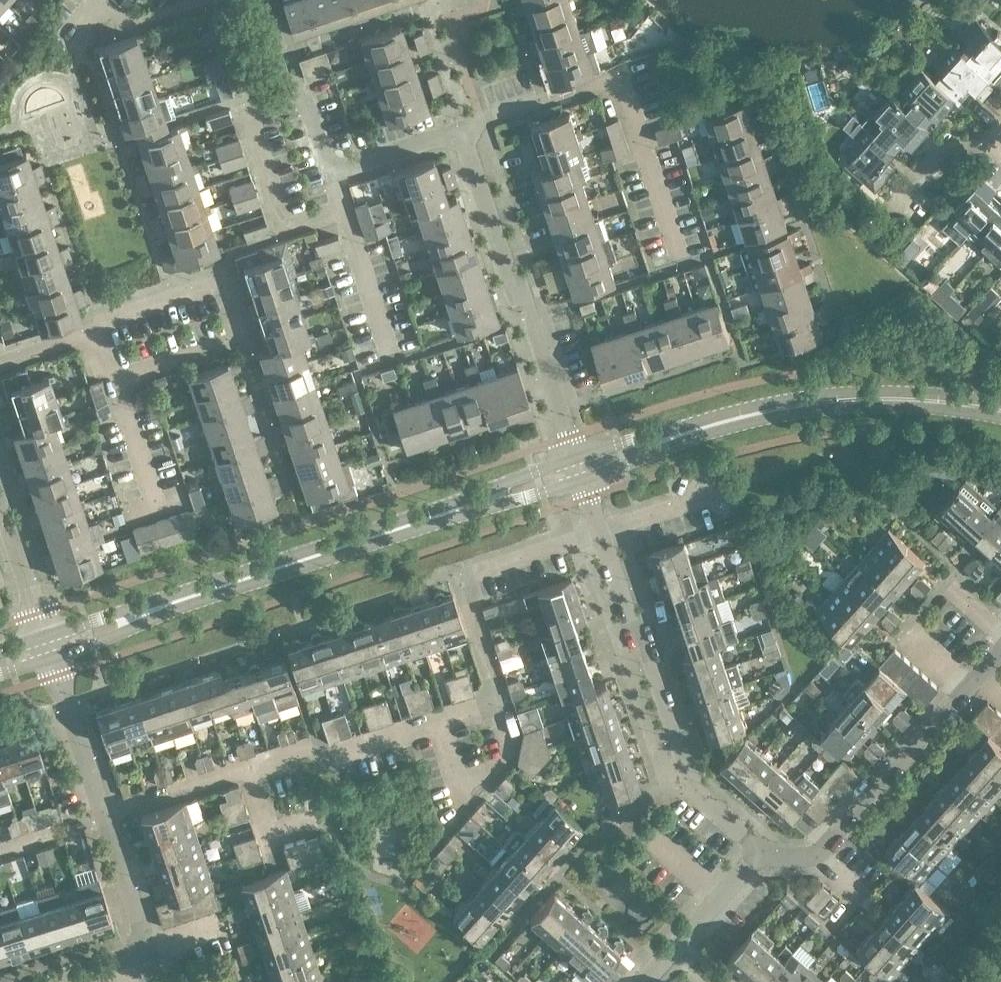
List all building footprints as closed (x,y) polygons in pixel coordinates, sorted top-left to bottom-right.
[(292,26),(313,19),(307,0),(284,0),(292,26)] [(313,19),(334,12),(330,0),(307,0),(313,19)] [(334,12),(354,5),(353,0),(330,0),(334,12)] [(391,9),(400,6),(398,0),(388,0),(391,9)] [(519,5),(521,12),(531,9),(535,22),(573,9),(570,0),(533,0),(519,5)] [(356,10),(359,19),(368,16),(365,7),(356,10)] [(573,9),(535,22),(539,34),(530,37),(532,46),(580,30),(573,9)] [(52,10),(43,19),(54,29),(63,20),(52,10)] [(347,13),(350,22),(359,19),(356,10),(347,13)] [(954,45),(997,83),(998,82),(994,78),(1000,70),(1000,67),(999,65),(1000,63),(1000,32),(998,30),(995,33),(976,17),(961,33),(968,39),(960,48),(955,44),(954,45)] [(315,23),(318,33),(327,30),(324,21),(315,23)] [(305,27),(310,40),(320,37),(318,33),(315,23),(305,27)] [(400,25),(362,38),(369,59),(407,46),(400,25)] [(580,30),(532,46),(535,53),(544,50),(549,63),(587,50),(580,30)] [(419,52),(428,49),(423,31),(413,34),(419,52)] [(94,49),(96,58),(101,56),(105,69),(143,57),(138,40),(142,38),(141,34),(94,49)] [(667,39),(669,46),(670,47),(680,44),(677,35),(667,39)] [(924,69),(923,70),(963,106),(972,95),(970,93),(975,89),(984,97),(997,83),(954,45),(936,65),(944,72),(936,80),(924,69)] [(407,46),(369,59),(375,79),(414,67),(407,46)] [(587,50),(549,63),(553,75),(543,79),(546,88),(601,69),(594,48),(587,50)] [(332,69),(326,50),(299,58),(305,78),(332,69)] [(209,78),(228,73),(222,52),(203,57),(209,78)] [(143,57),(105,69),(110,82),(105,83),(108,91),(155,76),(153,72),(149,73),(143,57)] [(816,66),(805,69),(808,82),(820,78),(816,66)] [(414,67),(375,79),(382,100),(420,87),(414,67)] [(891,93),(890,94),(929,128),(930,128),(926,125),(933,116),(937,119),(955,99),(962,106),(963,106),(923,70),(904,90),(910,95),(902,103),(891,93)] [(433,93),(442,90),(436,72),(427,75),(433,93)] [(155,76),(108,91),(110,99),(115,97),(119,110),(157,97),(151,81),(156,79),(155,76)] [(420,87),(382,100),(389,121),(427,109),(420,87)] [(880,120),(872,130),(895,151),(904,141),(912,148),(929,128),(890,94),(873,113),(880,120)] [(165,95),(157,97),(119,110),(123,123),(118,124),(121,133),(136,128),(164,119),(172,116),(165,95)] [(745,100),(707,113),(714,134),(762,118),(759,111),(750,114),(745,100)] [(229,108),(205,116),(209,127),(233,120),(229,108)] [(532,125),(539,146),(582,132),(580,128),(576,130),(570,112),(532,125)] [(618,118),(607,122),(614,144),(626,140),(618,118)] [(762,118),(714,134),(721,155),(759,142),(755,130),(765,127),(762,118)] [(164,119),(136,128),(139,138),(167,129),(164,119)] [(683,134),(680,122),(656,130),(660,142),(683,134)] [(167,129),(139,138),(146,159),(184,147),(178,130),(183,128),(181,124),(167,129)] [(895,151),(872,130),(867,126),(852,142),(854,144),(852,147),(852,152),(855,155),(848,163),(876,188),(895,166),(888,159),(895,151)] [(582,132),(539,146),(545,166),(536,169),(536,170),(584,154),(578,137),(583,136),(582,132)] [(243,150),(239,138),(215,146),(219,158),(243,150)] [(124,143),(128,152),(137,149),(134,139),(124,143)] [(525,151),(534,148),(531,139),(522,142),(525,151)] [(626,140),(614,144),(602,148),(606,160),(629,152),(626,140)] [(759,142),(721,155),(728,175),(775,160),(773,152),(763,155),(759,142)] [(184,147),(146,159),(153,180),(195,166),(194,162),(189,164),(184,147)] [(528,160),(537,157),(534,148),(525,151),(528,160)] [(243,150),(219,158),(223,170),(247,162),(243,150)] [(42,171),(40,163),(30,166),(26,153),(0,161),(0,185),(42,171)] [(586,176),(579,157),(584,155),(584,154),(536,170),(541,183),(536,185),(538,192),(586,176)] [(432,158),(394,170),(400,188),(395,189),(397,193),(439,179),(432,158)] [(775,160),(728,175),(735,196),(773,183),(769,171),(778,168),(775,160)] [(444,177),(454,174),(451,165),(441,168),(444,177)] [(195,166),(153,180),(159,200),(197,188),(192,171),(196,170),(195,166)] [(0,185),(0,202),(2,207),(40,195),(35,182),(45,179),(42,171),(0,185)] [(145,172),(135,175),(138,185),(148,181),(145,172)] [(447,186),(457,183),(454,174),(444,177),(447,186)] [(586,176),(538,192),(541,200),(546,199),(550,211),(588,198),(583,182),(588,180),(586,176)] [(968,233),(995,202),(989,196),(996,189),(982,176),(960,200),(964,204),(944,226),(960,241),(968,233)] [(256,191),(253,179),(229,187),(233,199),(256,191)] [(439,179),(397,193),(398,197),(403,195),(408,212),(456,196),(446,199),(439,179)] [(148,181),(138,185),(141,193),(151,190),(148,181)] [(773,183),(735,196),(742,217),(789,201),(786,193),(777,196),(773,183)] [(197,188),(159,200),(166,221),(209,207),(208,203),(203,205),(197,188)] [(256,191),(233,199),(236,210),(260,203),(256,191)] [(40,195),(2,207),(7,224),(2,225),(4,229),(56,212),(53,204),(44,207),(40,195)] [(456,196),(408,212),(408,213),(418,210),(423,226),(418,227),(420,231),(467,215),(465,208),(460,209),(456,196)] [(588,198),(550,211),(554,224),(549,226),(552,233),(600,217),(599,214),(594,215),(588,198)] [(367,200),(366,201),(355,204),(362,226),(374,223),(367,200)] [(789,201),(742,217),(749,238),(787,225),(782,212),(792,209),(789,201)] [(968,233),(971,230),(977,235),(974,239),(987,251),(1000,235),(1000,207),(995,202),(968,233)] [(209,207),(166,221),(173,241),(211,229),(205,212),(210,211),(209,207)] [(56,212),(4,229),(5,233),(10,231),(15,248),(53,236),(49,223),(59,220),(56,212)] [(158,213),(149,216),(152,226),(161,222),(158,213)] [(467,215),(420,231),(421,235),(426,233),(431,250),(469,237),(465,225),(470,223),(467,215)] [(603,216),(600,217),(552,233),(555,241),(559,240),(563,252),(610,237),(603,216)] [(374,223),(362,226),(366,238),(390,230),(386,219),(374,223)] [(243,229),(247,240),(270,232),(266,221),(243,229)] [(161,222),(152,226),(155,234),(164,231),(161,222)] [(801,237),(798,228),(741,246),(748,268),(795,252),(791,240),(801,237)] [(211,229),(173,241),(180,263),(223,249),(221,244),(216,246),(211,229)] [(396,233),(386,236),(392,255),(402,252),(396,233)] [(338,234),(317,241),(314,242),(318,254),(342,246),(338,234)] [(987,251),(1000,263),(1000,235),(987,251)] [(53,236),(15,248),(21,265),(16,266),(17,270),(70,253),(67,245),(57,248),(53,236)] [(469,237),(431,250),(437,267),(432,268),(433,272),(481,256),(478,249),(474,250),(469,237)] [(617,257),(610,237),(563,252),(568,265),(563,267),(566,274),(617,257)] [(262,259),(258,248),(234,256),(241,276),(246,274),(250,287),(287,275),(282,257),(287,256),(285,251),(262,259)] [(800,265),(795,252),(748,268),(755,288),(764,285),(812,270),(809,262),(800,265)] [(70,253),(17,270),(18,274),(23,272),(29,289),(67,277),(63,264),(72,261),(70,253)] [(172,254),(162,258),(166,267),(175,264),(172,254)] [(481,256),(433,272),(435,276),(439,274),(445,291),(483,278),(479,266),(483,264),(481,256)] [(614,258),(566,274),(568,282),(573,281),(577,294),(617,281),(611,264),(616,262),(614,258)] [(705,263),(692,267),(695,276),(708,271),(705,263)] [(966,275),(957,267),(949,276),(958,284),(966,275)] [(411,278),(408,269),(399,272),(402,281),(411,278)] [(812,270),(764,285),(771,306),(809,293),(805,281),(814,278),(812,270)] [(287,275),(250,287),(254,300),(249,301),(252,309),(299,293),(298,289),(293,291),(287,275)] [(961,312),(969,304),(953,288),(957,284),(948,275),(936,286),(961,312)] [(966,275),(958,284),(966,292),(975,282),(966,275)] [(67,277),(29,289),(34,306),(21,310),(23,314),(83,294),(80,286),(71,289),(67,277)] [(483,278),(445,291),(450,308),(446,309),(447,313),(494,297),(492,290),(487,291),(483,278)] [(1000,292),(994,286),(986,295),(993,300),(1000,292)] [(299,293),(252,309),(255,317),(259,315),(264,328),(301,316),(295,299),(301,297),(299,293)] [(809,293),(771,306),(778,326),(825,311),(823,303),(813,306),(809,293)] [(83,294),(23,314),(24,317),(37,313),(42,331),(81,318),(76,305),(86,302),(83,294)] [(711,352),(697,308),(682,312),(677,295),(671,297),(688,353),(702,348),(704,355),(711,352)] [(494,297),(447,313),(448,317),(453,315),(459,333),(497,320),(492,307),(497,305),(494,297)] [(688,353),(671,297),(664,299),(670,316),(656,321),(670,366),(677,364),(675,357),(688,353)] [(597,308),(593,299),(580,304),(584,313),(597,308)] [(718,301),(697,308),(711,352),(718,350),(716,343),(730,339),(718,301)] [(670,366),(656,321),(641,326),(636,309),(629,311),(647,366),(661,361),(663,368),(670,366)] [(647,366),(629,311),(623,313),(629,330),(615,335),(629,379),(636,377),(634,370),(647,366)] [(825,311),(778,326),(785,348),(823,335),(818,322),(828,319),(825,311)] [(301,316),(264,328),(268,341),(263,342),(265,350),(299,340),(308,337),(309,340),(314,339),(312,330),(306,332),(301,316)] [(495,342),(508,338),(505,328),(492,333),(495,342)] [(615,335),(593,342),(606,380),(620,375),(622,382),(629,379),(615,335)] [(299,340),(265,350),(256,353),(259,362),(263,360),(267,372),(305,360),(299,340)] [(189,375),(196,396),(234,384),(230,371),(240,368),(237,359),(189,375)] [(305,360),(267,372),(272,385),(267,387),(269,394),(317,379),(316,375),(311,377),(305,360)] [(511,418),(496,374),(482,378),(476,361),(470,363),(488,418),(502,414),(504,420),(511,418)] [(488,418),(470,363),(464,365),(469,382),(455,387),(470,432),(477,429),(475,423),(488,418)] [(396,374),(393,365),(380,370),(383,379),(396,374)] [(53,374),(31,381),(26,367),(1,376),(8,395),(12,394),(17,409),(55,397),(50,380),(54,378),(53,374)] [(517,367),(496,374),(511,418),(518,416),(516,409),(530,404),(517,367)] [(164,374),(149,379),(152,387),(134,393),(138,405),(162,397),(158,385),(168,382),(164,374)] [(470,432),(455,387),(441,392),(435,375),(429,377),(447,432),(460,427),(463,434),(470,432)] [(447,432),(429,377),(423,379),(428,396),(414,401),(428,445),(436,443),(434,436),(447,432)] [(84,410),(86,416),(88,422),(112,414),(100,379),(88,383),(96,406),(84,410)] [(317,379),(269,394),(272,403),(277,401),(281,414),(319,401),(313,384),(318,383),(317,379)] [(234,384),(196,396),(203,417),(251,401),(248,393),(239,396),(234,384)] [(17,409),(24,429),(24,430),(52,420),(53,421),(62,418),(62,417),(67,416),(65,412),(61,413),(55,397),(17,409)] [(251,401),(203,417),(210,437),(248,425),(244,412),(253,409),(251,401)] [(319,401),(281,414),(285,426),(280,428),(283,436),(330,420),(329,416),(324,418),(319,401)] [(428,445),(414,401),(393,408),(405,446),(419,441),(422,448),(428,445)] [(77,419),(86,416),(84,410),(75,413),(77,419)] [(24,430),(24,429),(14,432),(5,435),(8,444),(17,441),(21,453),(59,441),(53,421),(52,420),(24,430)] [(330,420),(283,436),(286,444),(290,442),(294,455),(332,442),(327,425),(332,424),(330,420)] [(12,424),(2,427),(5,435),(14,432),(12,424)] [(248,425),(210,437),(217,458),(264,442),(262,434),(252,438),(248,425)] [(59,441),(21,453),(26,466),(16,469),(19,477),(71,460),(70,456),(65,458),(59,441)] [(264,442),(217,458),(223,478),(261,466),(257,453),(267,450),(264,442)] [(332,442),(294,455),(299,467),(294,469),(296,477),(344,461),(343,458),(338,459),(332,442)] [(71,460),(19,477),(21,485),(31,482),(35,494),(73,482),(67,465),(72,464),(71,460)] [(344,461),(296,477),(299,485),(304,483),(308,497),(346,484),(340,467),(345,465),(344,461)] [(261,466),(223,478),(230,499),(278,483),(275,475),(266,479),(261,466)] [(73,482),(35,494),(39,507),(30,510),(32,518),(64,508),(84,501),(83,497),(78,499),(73,482)] [(278,483),(230,499),(237,520),(275,508),(271,494),(280,491),(278,483)] [(936,512),(953,527),(976,500),(960,486),(936,512)] [(976,500),(953,527),(969,541),(1000,507),(999,506),(992,514),(976,500)] [(84,501),(64,508),(32,518),(35,526),(44,523),(48,536),(64,531),(86,523),(81,506),(86,505),(84,501)] [(969,541),(969,542),(976,533),(992,548),(1000,538),(1000,507),(969,541)] [(191,512),(190,512),(179,516),(187,539),(199,535),(191,512)] [(179,516),(168,519),(175,543),(187,539),(179,516)] [(168,519),(156,523),(164,547),(175,543),(168,519)] [(86,523),(64,531),(48,536),(53,548),(43,552),(46,559),(64,553),(98,542),(97,538),(92,540),(86,523)] [(156,523),(145,527),(152,551),(164,547),(156,523)] [(738,523),(736,524),(724,528),(726,533),(730,535),(741,531),(738,523)] [(145,527),(134,530),(142,554),(152,551),(145,527)] [(889,528),(874,545),(909,576),(924,560),(889,528)] [(938,543),(946,535),(942,531),(937,531),(932,538),(938,543)] [(944,549),(950,542),(950,538),(946,535),(938,543),(944,549)] [(992,548),(1000,556),(1000,538),(992,548)] [(651,552),(658,573),(691,562),(684,541),(651,552)] [(98,542),(64,553),(46,559),(48,567),(58,564),(62,578),(100,565),(94,547),(99,546),(98,542)] [(874,545),(860,561),(895,592),(909,576),(874,545)] [(738,570),(752,565),(749,557),(738,561),(736,565),(738,570)] [(702,559),(691,562),(658,573),(665,594),(675,591),(709,579),(702,559)] [(970,572),(977,564),(973,560),(969,560),(963,567),(970,572)] [(860,561),(846,577),(881,609),(895,592),(860,561)] [(976,578),(982,571),(981,567),(977,564),(970,572),(976,578)] [(743,577),(754,573),(752,565),(738,570),(740,575),(743,577)] [(846,577),(831,593),(866,625),(881,609),(846,577)] [(926,591),(931,584),(923,577),(919,577),(915,581),(926,591)] [(571,578),(537,590),(523,594),(526,604),(540,599),(544,611),(578,600),(571,578)] [(709,579),(675,591),(682,611),(716,600),(709,579)] [(926,591),(915,581),(911,585),(912,589),(920,597),(926,591)] [(452,593),(431,600),(446,644),(467,637),(452,593)] [(831,593),(818,608),(816,610),(851,641),(866,625),(831,593)] [(751,611),(765,606),(763,598),(752,602),(750,606),(751,611)] [(802,604),(813,614),(816,610),(818,608),(807,598),(802,604)] [(431,600),(411,607),(425,651),(446,644),(431,600)] [(578,600),(544,611),(551,630),(551,631),(574,624),(585,620),(578,600)] [(716,600),(682,611),(689,631),(723,620),(716,600)] [(498,608),(496,604),(496,603),(482,608),(485,616),(496,612),(498,608)] [(757,618),(768,614),(765,606),(751,611),(753,616),(757,618)] [(411,607),(390,613),(405,658),(425,651),(411,607)] [(897,623),(903,617),(894,609),(890,609),(886,613),(897,623)] [(390,613),(370,620),(384,665),(405,658),(390,613)] [(897,623),(886,613),(883,617),(883,621),(891,629),(897,623)] [(370,620),(349,627),(364,671),(384,665),(370,620)] [(689,631),(695,651),(695,652),(719,644),(719,645),(729,641),(723,620),(689,631)] [(551,631),(551,630),(540,634),(547,655),(581,644),(574,624),(551,631)] [(349,627),(329,634),(343,678),(364,671),(349,627)] [(329,634),(308,640),(323,685),(343,678),(329,634)] [(504,638),(493,642),(496,649),(510,645),(508,640),(504,638)] [(765,652),(779,647),(776,639),(765,643),(763,647),(765,652)] [(308,640),(287,647),(302,692),(323,685),(308,640)] [(554,676),(588,665),(581,644),(547,655),(537,658),(541,668),(550,665),(554,676)] [(695,652),(695,651),(685,655),(692,676),(725,665),(719,645),(719,644),(695,652)] [(510,645),(496,649),(499,657),(510,654),(511,650),(510,645)] [(770,659),(781,655),(779,647),(765,652),(767,657),(770,659)] [(878,665),(880,667),(888,673),(904,656),(894,647),(878,665)] [(904,656),(888,673),(897,682),(913,664),(904,656)] [(299,702),(285,660),(264,667),(277,709),(299,702)] [(725,665),(692,676),(698,696),(732,685),(743,682),(736,661),(725,665)] [(913,664),(897,682),(906,690),(922,672),(913,664)] [(588,665),(554,676),(561,696),(594,685),(588,665)] [(277,709),(264,667),(243,674),(254,707),(259,720),(279,713),(277,709)] [(880,667),(865,683),(892,707),(907,690),(906,690),(897,682),(888,673),(880,667)] [(220,669),(199,676),(210,710),(230,704),(230,703),(223,680),(220,669)] [(475,694),(473,689),(467,671),(456,675),(463,698),(475,694)] [(922,672),(906,690),(907,690),(915,698),(931,680),(922,672)] [(243,674),(223,680),(230,703),(230,704),(233,714),(254,707),(243,674)] [(463,698),(456,675),(444,679),(452,702),(463,698)] [(199,676),(178,683),(189,717),(210,710),(199,676)] [(774,693),(784,682),(777,676),(770,685),(770,689),(774,693)] [(518,679),(507,682),(509,690),(523,686),(522,681),(518,679)] [(931,680),(915,698),(923,705),(939,687),(931,680)] [(568,716),(612,702),(605,681),(594,685),(561,696),(568,716)] [(782,696),(790,687),(784,682),(774,693),(778,696),(782,696)] [(193,729),(189,717),(178,683),(158,690),(173,736),(193,729)] [(865,683),(851,699),(878,723),(892,707),(865,683)] [(422,711),(434,708),(426,685),(415,689),(422,711)] [(732,685),(698,696),(705,717),(739,706),(732,685)] [(523,686),(509,690),(512,698),(523,695),(525,691),(523,686)] [(422,711),(415,689),(403,692),(411,715),(422,711)] [(173,736),(158,690),(137,696),(148,730),(152,743),(173,736)] [(137,696),(117,703),(128,737),(148,730),(137,696)] [(381,725),(393,721),(386,698),(374,702),(381,725)] [(987,698),(971,716),(980,724),(996,706),(987,698)] [(851,699),(837,716),(863,739),(878,723),(851,699)] [(381,725),(374,702),(362,706),(370,729),(381,725)] [(575,737),(585,734),(618,723),(612,702),(568,716),(575,737)] [(117,703),(96,710),(107,744),(109,752),(119,749),(116,741),(128,737),(117,703)] [(739,706),(705,717),(712,738),(746,727),(739,706)] [(795,716),(784,706),(780,710),(780,714),(789,722),(795,716)] [(980,724),(989,732),(1000,718),(1000,710),(996,706),(980,724)] [(908,722),(914,715),(905,708),(901,708),(897,712),(908,722)] [(340,738),(352,735),(345,712),(333,716),(340,738)] [(908,722),(897,712),(894,716),(894,720),(902,728),(908,722)] [(340,738),(333,716),(321,719),(329,742),(340,738)] [(795,716),(789,722),(798,729),(802,729),(805,725),(795,716)] [(837,716),(822,732),(849,756),(863,739),(837,716)] [(989,732),(990,733),(998,740),(1000,737),(1000,718),(989,732)] [(531,720),(520,723),(523,731),(537,727),(535,722),(531,720)] [(26,733),(13,737),(24,771),(45,764),(34,730),(33,731),(31,723),(28,722),(23,723),(26,733)] [(618,723),(585,734),(591,754),(625,743),(618,723)] [(284,728),(288,741),(296,739),(293,728),(289,726),(284,728)] [(537,727),(523,731),(526,739),(537,736),(538,732),(537,727)] [(277,733),(280,744),(288,741),(284,728),(279,729),(277,733)] [(998,740),(990,733),(974,750),(1000,775),(1000,743),(998,740)] [(821,751),(827,744),(816,735),(812,739),(813,743),(821,751)] [(965,749),(968,745),(958,735),(952,741),(961,749),(965,749)] [(0,742),(0,769),(3,778),(4,778),(24,771),(13,737),(0,742)] [(722,763),(739,778),(762,752),(746,737),(722,763)] [(243,741),(247,755),(255,752),(251,741),(248,739),(243,741)] [(879,754),(885,748),(876,740),(872,740),(869,744),(879,754)] [(236,746),(239,757),(247,755),(243,741),(238,743),(236,746)] [(625,743),(591,754),(598,775),(632,763),(625,743)] [(834,758),(837,755),(838,754),(827,744),(821,751),(830,758),(834,758)] [(879,754),(869,744),(865,748),(865,752),(874,760),(879,754)] [(539,751),(520,747),(517,763),(531,775),(549,754),(548,748),(539,751)] [(974,750),(960,767),(995,798),(1000,791),(1000,775),(974,750)] [(762,752),(739,778),(755,793),(779,766),(762,752)] [(202,754),(206,768),(214,766),(210,755),(207,753),(202,754)] [(195,760),(198,771),(206,768),(202,754),(196,756),(195,760)] [(940,777),(943,773),(943,769),(934,761),(929,768),(940,777)] [(842,762),(833,771),(851,787),(859,778),(842,762)] [(632,763),(598,775),(605,796),(639,785),(632,763)] [(161,768),(165,782),(173,779),(169,768),(166,766),(161,768)] [(779,766),(755,793),(771,807),(795,781),(779,766)] [(995,798),(960,767),(945,783),(980,814),(995,798)] [(153,773),(157,784),(165,782),(161,768),(155,770),(153,773)] [(940,777),(929,768),(923,774),(932,781),(936,781),(940,777)] [(851,787),(833,771),(825,780),(843,796),(851,787)] [(514,783),(505,776),(499,782),(510,792),(514,787),(514,783)] [(795,781),(771,807),(788,822),(801,807),(809,798),(817,789),(819,787),(809,779),(802,787),(795,781)] [(124,780),(119,782),(123,795),(131,793),(128,782),(124,780)] [(843,796),(825,780),(819,787),(817,789),(835,805),(843,796)] [(510,792),(499,782),(494,788),(502,796),(507,795),(510,792)] [(980,814),(945,783),(931,799),(966,830),(980,814)] [(223,789),(226,798),(219,801),(223,812),(246,804),(242,793),(241,794),(238,785),(223,789)] [(553,801),(558,796),(550,787),(546,788),(542,792),(553,801)] [(835,805),(817,789),(809,798),(827,814),(835,805)] [(911,809),(914,805),(914,801),(906,793),(900,800),(911,809)] [(827,814),(809,798),(801,807),(819,823),(827,814)] [(966,830),(931,799),(917,815),(951,846),(966,830)] [(911,809),(900,800),(894,806),(903,814),(907,813),(911,809)] [(185,801),(141,816),(148,837),(192,822),(185,801)] [(554,802),(539,818),(566,842),(581,825),(554,802)] [(55,820),(63,818),(58,804),(53,806),(51,809),(55,820)] [(246,804),(223,812),(227,824),(250,817),(246,804)] [(485,816),(476,808),(470,814),(481,824),(485,820),(485,816)] [(481,824),(470,814),(465,820),(474,828),(478,828),(481,824)] [(951,846),(917,815),(902,831),(937,862),(951,846)] [(16,818),(21,831),(29,829),(25,818),(22,816),(16,818)] [(9,823),(13,834),(21,831),(16,818),(11,819),(9,823)] [(539,818),(525,834),(551,858),(566,842),(539,818)] [(73,833),(84,830),(82,822),(68,826),(69,831),(73,833)] [(192,822),(148,837),(154,857),(199,843),(192,822)] [(882,842),(885,838),(885,834),(876,826),(871,832),(882,842)] [(937,862),(902,831),(887,847),(922,878),(937,862)] [(325,856),(318,834),(317,833),(306,837),(313,860),(325,856)] [(255,834),(254,835),(233,842),(236,853),(259,845),(255,834)] [(525,834),(511,850),(537,874),(551,858),(525,834)] [(306,837),(294,841),(302,863),(313,860),(306,837)] [(456,847),(447,840),(441,847),(452,856),(456,852),(456,847)] [(294,841),(283,845),(290,867),(302,863),(294,841)] [(199,843),(154,857),(161,878),(206,863),(199,843)] [(488,859),(496,867),(523,890),(537,874),(511,850),(502,843),(488,859)] [(55,856),(52,845),(44,848),(48,862),(53,860),(55,856)] [(259,845),(236,853),(240,865),(263,857),(259,845)] [(452,856),(441,847),(436,852),(445,860),(449,860),(452,856)] [(48,862),(44,848),(36,850),(39,861),(43,863),(48,862)] [(14,869),(11,858),(3,861),(7,874),(12,873),(14,869)] [(57,863),(50,866),(52,873),(60,871),(57,863)] [(161,878),(168,899),(179,896),(190,892),(201,888),(212,885),(213,884),(206,863),(161,878)] [(523,890),(496,867),(482,883),(508,906),(523,890)] [(286,869),(268,874),(241,883),(248,904),(292,890),(286,869)] [(949,871),(936,885),(943,891),(956,877),(949,871)] [(422,887),(427,881),(418,873),(413,879),(422,887)] [(899,884),(893,879),(891,876),(885,883),(896,893),(899,888),(899,884)] [(916,881),(902,898),(936,929),(951,912),(916,881)] [(482,883),(468,899),(494,922),(508,906),(482,883)] [(825,917),(828,913),(841,900),(822,883),(806,901),(825,917)] [(896,893),(885,883),(879,889),(888,897),(892,896),(896,893)] [(212,885),(201,888),(208,910),(220,907),(212,885)] [(201,888),(190,892),(197,914),(208,910),(201,888)] [(103,889),(81,895),(92,929),(113,923),(103,889)] [(292,890),(248,904),(255,925),(299,910),(292,890)] [(787,891),(782,898),(790,905),(794,905),(798,901),(787,891)] [(190,892),(179,896),(186,918),(197,914),(190,892)] [(553,893),(530,919),(547,934),(570,907),(553,893)] [(81,895),(64,901),(61,902),(71,936),(92,929),(81,895)] [(168,899),(167,899),(174,922),(186,918),(179,896),(168,899)] [(936,929),(902,898),(887,914),(922,945),(936,929)] [(167,899),(155,904),(162,926),(174,922),(167,899)] [(468,899),(453,915),(479,939),(494,922),(468,899)] [(61,902),(40,908),(50,942),(71,936),(61,902)] [(19,914),(16,903),(0,908),(0,925),(9,955),(30,948),(19,914)] [(226,911),(229,919),(240,916),(242,912),(240,907),(226,911)] [(570,907),(547,934),(563,948),(586,922),(591,916),(591,911),(587,908),(580,916),(570,907)] [(40,908),(19,914),(30,948),(50,942),(40,908)] [(867,925),(871,920),(870,916),(862,908),(856,915),(867,925)] [(299,910),(255,925),(261,945),(306,931),(299,910)] [(820,921),(809,911),(806,915),(806,919),(815,927),(820,921)] [(922,945),(887,914),(873,930),(908,961),(922,945)] [(867,925),(856,915),(851,921),(859,929),(863,928),(867,925)] [(820,921),(815,927),(823,934),(827,934),(831,930),(820,921)] [(586,922),(563,948),(579,963),(603,936),(607,931),(607,926),(603,923),(597,931),(586,922)] [(9,955),(0,925),(0,958),(9,955)] [(908,961),(873,930),(858,946),(893,978),(908,961)] [(306,931),(261,945),(268,966),(313,951),(306,931)] [(729,958),(746,972),(769,946),(753,931),(729,958)] [(603,936),(579,963),(596,977),(623,946),(623,940),(620,937),(613,945),(603,936)] [(853,950),(841,940),(838,944),(838,948),(847,956),(853,950)] [(248,941),(237,944),(240,952),(254,948),(252,943),(248,941)] [(746,972),(756,981),(767,981),(769,979),(793,952),(792,951),(785,960),(769,946),(746,972)] [(254,948),(240,952),(242,960),(253,957),(255,953),(254,948)] [(853,950),(847,956),(855,963),(859,963),(863,959),(853,950)] [(268,966),(273,981),(288,981),(319,972),(313,951),(268,966)] [(494,959),(505,969),(509,965),(509,960),(500,952),(494,959)] [(769,979),(773,981),(795,981),(809,966),(793,952),(769,979)] [(795,981),(824,981),(825,981),(809,966),(795,981)] [(873,968),(870,972),(870,977),(876,981),(882,981),(885,979),(873,968)] [(288,981),(323,981),(319,972),(288,981)] [(533,981),(524,974),(520,974),(516,978),(520,981),(533,981)]
